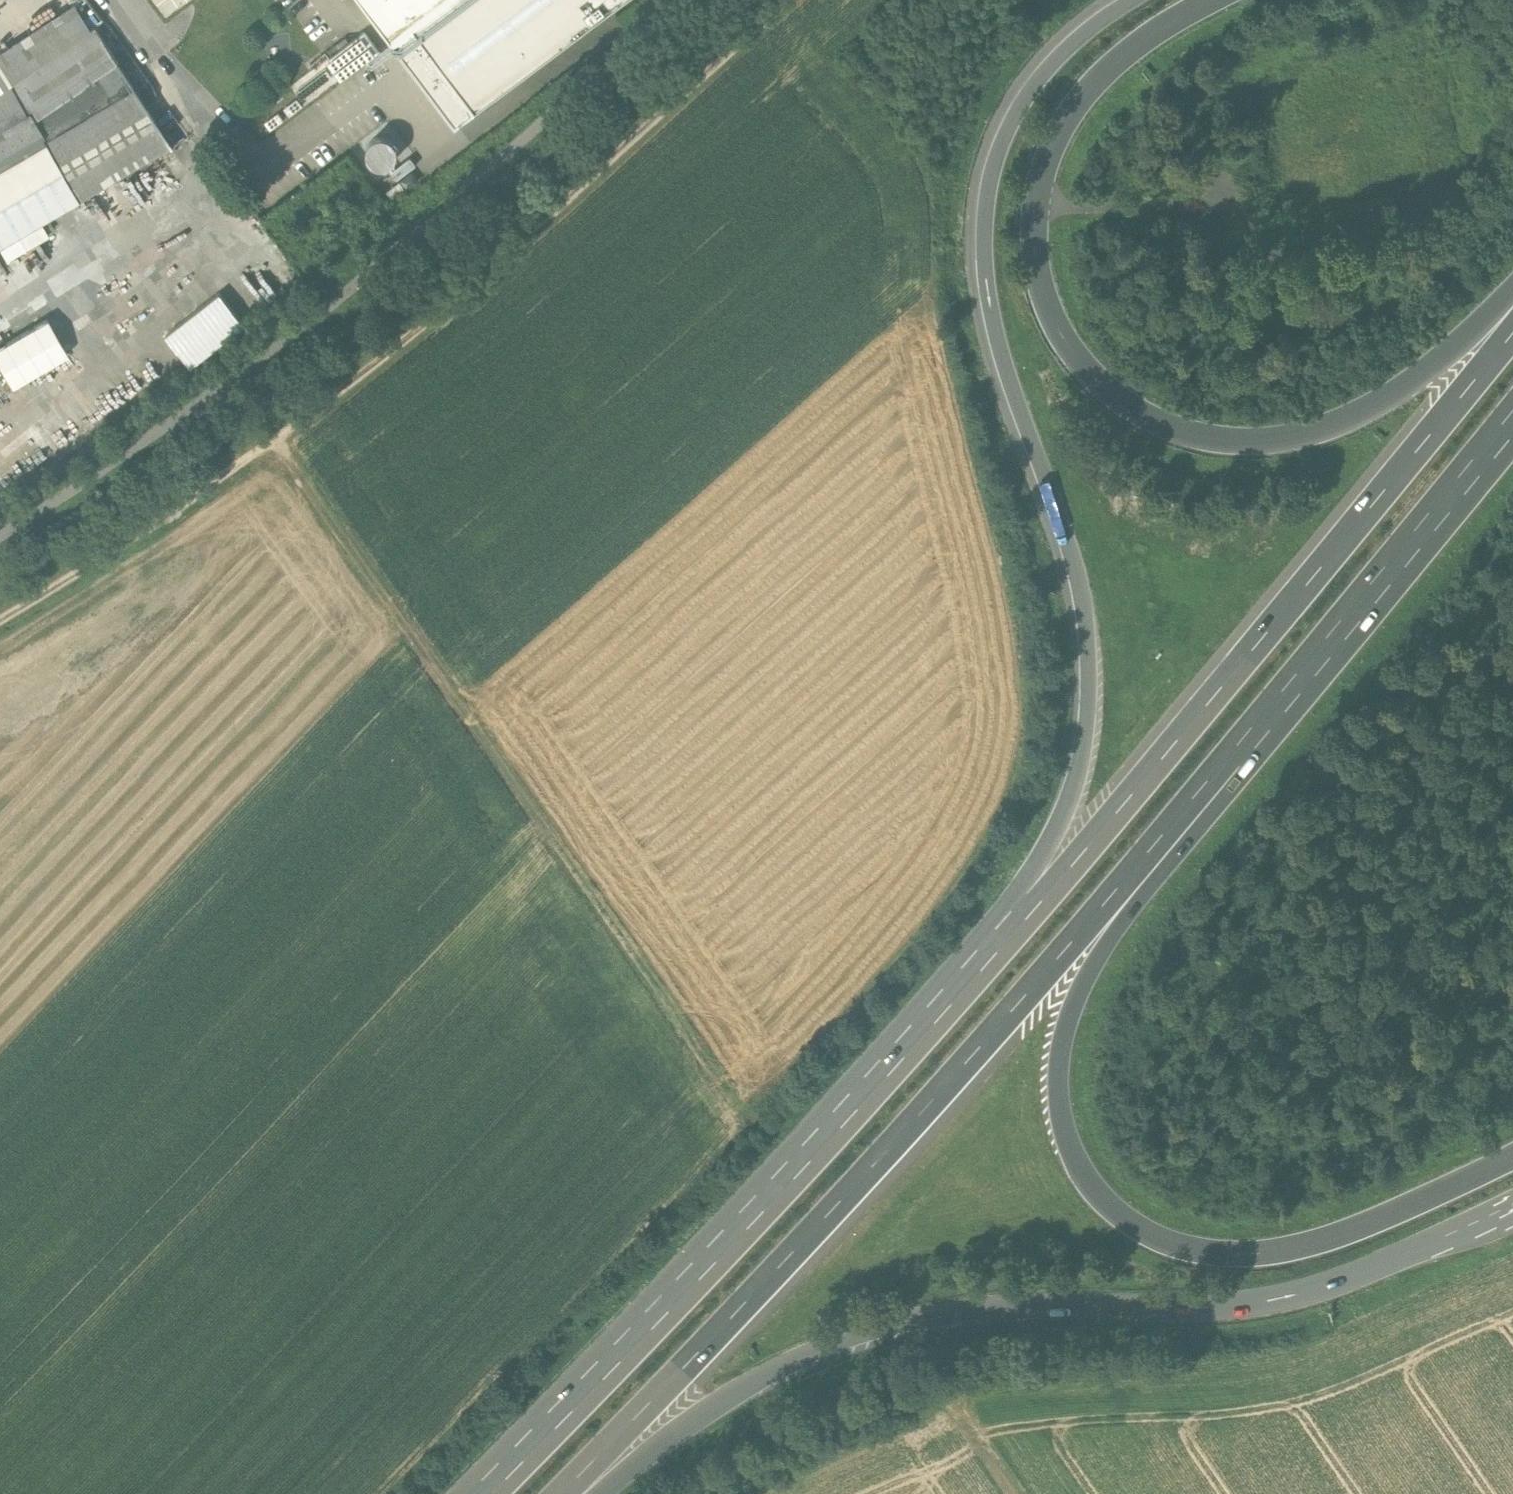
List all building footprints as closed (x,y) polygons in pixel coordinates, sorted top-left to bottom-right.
[(169,21),(197,0),(154,0),(169,21)] [(393,41),(448,0),(362,0),(393,41)] [(393,41),(455,125),(622,0),(448,0),(393,41)] [(171,152),(83,5),(0,54),(0,250),(171,152)] [(328,59),(247,120),(261,139),(343,79),(328,59)] [(368,160),(371,165),(377,168),(383,169),(389,167),(394,163),(396,158),(397,152),(396,147),(392,142),(387,139),(382,138),(376,139),(371,143),(368,148),(366,154),(368,160)] [(410,159),(391,173),(397,181),(416,167),(410,159)] [(9,385),(69,356),(51,319),(0,343),(0,365),(9,385)]
